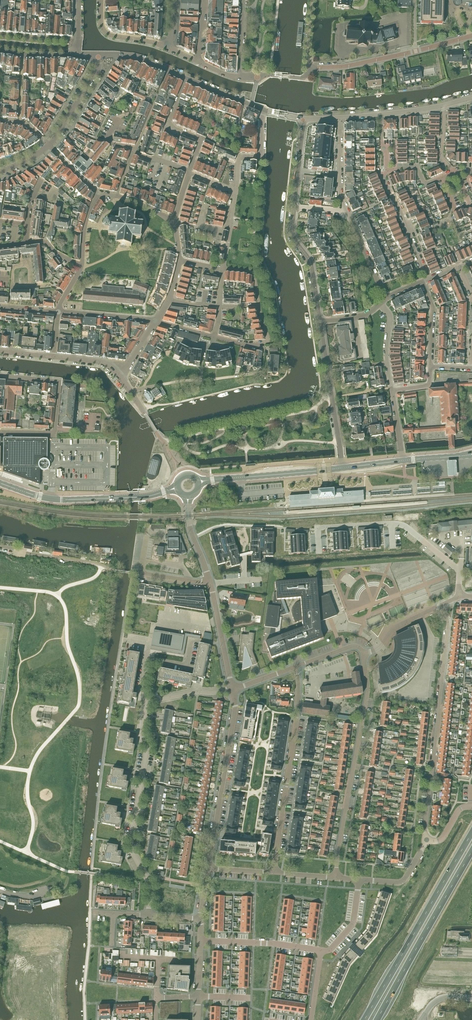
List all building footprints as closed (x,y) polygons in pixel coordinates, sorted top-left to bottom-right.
[(0,28),(0,31),(6,32),(9,3),(8,3),(8,0),(3,0),(1,18),(0,28)] [(18,34),(25,34),(26,18),(26,14),(26,10),(27,10),(27,4),(32,4),(32,0),(21,0),(21,3),(20,13),(18,34)] [(155,15),(162,15),(163,1),(156,0),(155,15)] [(180,9),(198,11),(199,0),(196,0),(181,0),(180,9)] [(208,10),(216,11),(223,11),(223,0),(209,0),(208,10)] [(335,3),(337,3),(337,8),(341,8),(342,9),(344,9),(349,9),(349,6),(350,6),(351,0),(336,0),(335,3)] [(443,0),(422,0),(421,23),(442,24),(443,0)] [(460,3),(468,3),(468,8),(471,8),(471,0),(460,0),(460,3)] [(9,3),(6,32),(12,33),(13,22),(15,3),(9,2),(9,3)] [(12,33),(18,34),(20,13),(21,3),(15,3),(13,22),(12,33)] [(66,15),(72,15),(73,4),(67,3),(65,3),(65,9),(61,8),(61,11),(63,12),(63,13),(66,14),(66,15)] [(40,10),(46,11),(46,5),(44,5),(39,4),(32,4),(32,16),(32,35),(38,35),(39,13),(40,13),(40,10)] [(46,17),(46,35),(52,36),(54,11),(61,11),(61,8),(61,6),(54,6),(54,8),(51,8),(51,7),(47,6),(47,12),(46,17)] [(119,32),(126,33),(127,21),(127,20),(128,20),(127,11),(128,11),(128,9),(124,9),(124,18),(120,18),(120,23),(119,32)] [(216,29),(216,33),(216,37),(221,37),(222,30),(222,24),(223,11),(216,11),(208,10),(207,24),(207,28),(216,29)] [(54,11),(53,36),(60,36),(60,28),(60,26),(61,19),(61,14),(61,11),(54,11)] [(160,39),(162,15),(155,15),(155,18),(153,37),(160,39)] [(137,17),(137,20),(137,21),(140,21),(140,34),(146,36),(148,17),(137,17)] [(120,23),(120,18),(113,18),(113,25),(108,27),(108,28),(110,30),(111,31),(113,31),(119,32),(120,23)] [(65,29),(65,37),(73,37),(73,34),(71,34),(72,26),(70,26),(70,23),(64,23),(65,20),(63,19),(61,19),(60,26),(65,26),(65,29)] [(376,44),(376,43),(380,43),(384,43),(397,39),(394,27),(380,31),(379,33),(377,33),(377,32),(376,32),(376,29),(371,29),(368,28),(368,25),(359,24),(359,26),(351,25),(351,27),(347,27),(347,32),(344,32),(344,36),(346,37),(346,42),(350,42),(350,44),(358,45),(357,46),(367,47),(367,44),(370,44),(373,44),(376,44)] [(184,49),(185,38),(185,35),(179,34),(179,38),(178,38),(177,38),(177,46),(184,49)] [(205,60),(220,67),(221,46),(217,46),(218,37),(215,37),(206,37),(206,53),(204,58),(205,60)] [(461,51),(456,51),(456,53),(447,53),(447,61),(461,61),(462,66),(467,65),(466,58),(462,59),(461,51)] [(8,56),(8,57),(5,71),(10,72),(12,72),(12,68),(13,68),(15,58),(14,58),(8,56)] [(229,57),(229,61),(228,71),(235,71),(236,58),(229,57)] [(27,82),(29,82),(29,84),(31,85),(31,79),(35,80),(36,80),(36,65),(36,59),(29,59),(28,79),(27,79),(27,82)] [(36,80),(35,80),(44,81),(44,59),(38,59),(37,65),(36,65),(36,80)] [(58,59),(51,59),(51,79),(49,89),(53,91),(55,92),(55,88),(57,85),(57,84),(57,81),(56,81),(57,75),(58,59)] [(63,89),(66,84),(69,77),(70,74),(70,75),(76,61),(68,59),(65,71),(63,76),(61,81),(59,85),(58,84),(57,85),(63,89)] [(59,69),(57,81),(57,84),(57,85),(58,84),(59,85),(61,81),(63,76),(65,71),(68,59),(59,59),(59,69)] [(76,61),(70,75),(70,74),(69,77),(66,84),(69,85),(74,76),(76,72),(77,70),(81,61),(76,61)] [(130,70),(134,62),(127,61),(121,61),(117,61),(114,66),(127,75),(130,71),(130,70)] [(88,63),(81,62),(76,72),(74,76),(79,79),(81,75),(88,63)] [(140,65),(134,62),(130,70),(130,71),(133,73),(130,80),(132,81),(133,81),(135,77),(134,77),(140,65)] [(135,77),(133,81),(135,82),(136,79),(140,81),(141,79),(147,67),(141,65),(135,77)] [(127,75),(114,66),(112,70),(125,79),(127,75)] [(405,71),(404,66),(397,67),(398,74),(402,73),(404,82),(421,78),(420,73),(422,72),(421,68),(419,68),(405,71)] [(152,69),(147,67),(141,79),(146,81),(152,69)] [(158,72),(152,69),(146,81),(145,83),(151,85),(150,86),(148,89),(150,90),(152,87),(153,88),(154,86),(154,84),(153,83),(158,72)] [(112,70),(109,74),(123,84),(125,79),(112,70)] [(165,74),(159,72),(158,72),(153,83),(154,84),(154,86),(159,88),(165,74)] [(346,81),(344,81),(345,85),(346,85),(346,90),(355,89),(354,74),(354,72),(351,72),(351,74),(346,74),(346,81)] [(372,78),(372,76),(368,77),(369,87),(381,86),(381,78),(386,78),(385,72),(380,73),(380,76),(372,78)] [(4,79),(3,84),(9,85),(11,85),(19,85),(19,77),(15,76),(15,74),(12,74),(12,77),(4,76),(4,79)] [(120,88),(123,84),(109,74),(107,79),(120,88)] [(162,106),(171,110),(175,100),(169,97),(177,80),(167,75),(161,90),(156,102),(155,103),(162,106)] [(69,85),(74,88),(79,79),(74,76),(69,85)] [(326,80),(319,79),(318,88),(335,90),(335,84),(340,85),(341,77),(332,76),(332,81),(326,80)] [(117,94),(120,88),(107,79),(104,83),(117,94)] [(123,84),(120,88),(117,94),(115,99),(117,99),(125,91),(127,92),(133,95),(142,99),(142,100),(145,101),(146,97),(135,92),(138,84),(135,82),(133,81),(132,81),(132,83),(125,79),(123,84)] [(169,97),(175,100),(178,93),(182,82),(177,80),(169,97)] [(99,89),(99,91),(113,101),(114,100),(114,99),(115,99),(117,94),(104,83),(101,87),(99,89)] [(186,84),(180,98),(184,100),(186,96),(190,98),(191,96),(186,94),(190,85),(186,84)] [(197,103),(198,103),(202,91),(190,85),(186,94),(191,96),(193,97),(192,99),(193,100),(194,102),(197,101),(198,102),(197,103)] [(56,99),(64,103),(69,94),(65,92),(65,93),(55,88),(55,92),(54,97),(57,98),(56,99)] [(60,110),(63,104),(54,99),(54,97),(55,92),(53,91),(49,89),(46,103),(50,104),(60,110)] [(10,101),(18,101),(19,91),(11,90),(10,100),(10,101)] [(113,101),(99,91),(97,93),(103,98),(102,98),(104,100),(101,104),(103,105),(105,106),(104,107),(107,108),(109,109),(113,101)] [(202,91),(198,103),(203,106),(204,106),(208,94),(202,91)] [(103,98),(97,93),(93,98),(100,102),(102,98),(103,98)] [(217,110),(221,99),(208,94),(204,106),(212,109),(216,111),(217,110)] [(102,107),(103,105),(101,104),(100,102),(93,98),(91,103),(90,103),(99,108),(100,106),(102,107)] [(226,100),(221,99),(217,110),(222,112),(223,107),(226,100)] [(34,117),(30,123),(34,127),(39,120),(41,116),(39,114),(38,116),(39,112),(41,106),(42,101),(36,100),(35,102),(35,104),(35,107),(34,109),(34,114),(33,117),(34,117)] [(145,101),(142,100),(140,106),(144,108),(144,109),(143,110),(139,108),(137,112),(139,114),(140,115),(146,118),(149,111),(152,105),(148,103),(146,102),(145,101)] [(227,114),(231,102),(226,100),(223,107),(222,112),(225,113),(225,114),(224,113),(222,119),(224,120),(225,118),(227,114)] [(236,104),(231,102),(227,114),(232,116),(236,104)] [(100,109),(99,108),(90,103),(87,107),(99,114),(100,112),(99,111),(100,109)] [(33,113),(34,109),(35,107),(35,104),(31,104),(30,104),(30,109),(28,109),(28,111),(27,120),(29,122),(33,113)] [(227,114),(225,118),(229,119),(230,117),(236,119),(234,125),(239,126),(240,118),(243,107),(243,106),(236,104),(232,116),(227,114)] [(47,110),(56,115),(59,110),(50,105),(49,106),(48,105),(45,109),(47,110)] [(171,110),(162,106),(161,109),(160,109),(160,108),(154,105),(153,107),(169,114),(171,110)] [(18,110),(18,106),(10,106),(9,118),(14,118),(18,118),(18,110)] [(96,120),(98,116),(99,114),(87,107),(84,113),(91,117),(88,123),(91,125),(90,125),(93,126),(95,128),(99,130),(100,126),(93,121),(94,120),(93,120),(94,119),(96,120)] [(169,114),(153,107),(153,109),(159,112),(159,111),(160,111),(159,115),(167,118),(169,114)] [(254,125),(259,114),(247,108),(242,120),(254,125)] [(42,115),(53,121),(56,116),(48,111),(46,115),(43,113),(42,115)] [(172,120),(177,122),(178,122),(180,117),(181,114),(176,112),(172,120)] [(81,118),(88,123),(91,117),(84,113),(81,118)] [(42,115),(41,116),(39,120),(34,127),(38,131),(42,135),(44,133),(45,134),(49,127),(53,121),(42,115)] [(140,115),(136,122),(143,125),(146,118),(140,115)] [(158,116),(156,121),(164,124),(166,119),(158,116)] [(181,127),(185,119),(180,117),(178,122),(177,122),(176,125),(181,127)] [(88,123),(81,118),(78,123),(88,129),(89,127),(92,129),(93,126),(90,125),(91,125),(88,123)] [(186,129),(190,121),(185,119),(181,127),(186,129)] [(163,129),(164,124),(156,121),(154,126),(163,129)] [(191,131),(195,123),(190,121),(186,129),(191,131)] [(140,133),(143,125),(136,122),(133,130),(140,133)] [(200,125),(195,123),(191,131),(196,133),(199,126),(200,125)] [(355,133),(355,123),(352,123),(346,124),(344,125),(344,133),(355,133)] [(8,133),(10,125),(6,124),(4,132),(2,140),(5,140),(6,138),(7,139),(8,134),(7,134),(7,133),(8,133)] [(90,130),(78,124),(75,128),(81,131),(81,129),(84,131),(83,132),(87,135),(90,130)] [(17,126),(11,125),(8,134),(7,139),(11,140),(12,137),(17,126)] [(163,129),(154,126),(153,125),(151,131),(161,134),(163,129)] [(13,142),(14,138),(15,137),(16,138),(17,136),(18,136),(23,127),(22,127),(18,126),(17,126),(12,137),(11,140),(10,141),(13,142)] [(199,126),(196,133),(202,136),(205,129),(199,126)] [(18,136),(23,139),(29,131),(23,127),(18,136)] [(309,161),(309,169),(332,171),(333,162),(332,162),(332,159),(329,159),(330,141),(333,141),(333,138),(334,138),(335,129),(312,127),(311,136),(315,136),(313,161),(309,161)] [(137,140),(140,133),(133,130),(130,137),(137,140)] [(29,131),(23,139),(21,142),(21,144),(24,143),(34,136),(29,131)] [(75,137),(71,133),(68,137),(72,141),(74,139),(77,142),(79,139),(77,138),(75,137)] [(165,143),(168,135),(163,133),(160,141),(165,143)] [(113,142),(121,143),(122,135),(114,134),(113,142)] [(168,135),(165,143),(170,145),(173,137),(168,135)] [(186,145),(189,138),(181,135),(179,140),(183,142),(182,144),(186,145)] [(34,136),(24,143),(26,149),(32,146),(40,141),(34,136)] [(135,145),(137,140),(130,137),(129,136),(128,144),(135,145)] [(62,144),(70,152),(71,151),(72,149),(74,148),(70,144),(71,143),(72,141),(68,137),(66,139),(62,144)] [(173,137),(170,145),(169,146),(175,148),(178,139),(173,137)] [(5,157),(11,155),(7,145),(6,141),(7,139),(6,138),(5,140),(5,141),(4,141),(5,147),(2,148),(4,153),(5,157)] [(189,138),(186,145),(190,147),(190,145),(194,146),(196,141),(189,138)] [(250,148),(257,148),(258,139),(252,138),(249,138),(249,140),(252,140),(251,145),(250,145),(250,148)] [(374,147),(374,138),(359,139),(359,141),(359,143),(359,145),(359,147),(361,147),(361,143),(367,142),(367,143),(366,144),(366,146),(367,146),(367,147),(374,147)] [(90,159),(103,143),(96,141),(93,146),(90,150),(86,156),(90,159)] [(203,146),(211,150),(213,145),(205,141),(203,146)] [(7,145),(11,155),(16,153),(14,147),(12,144),(11,143),(7,145)] [(16,153),(21,151),(18,145),(16,146),(14,143),(12,144),(14,147),(16,153)] [(103,143),(90,159),(89,160),(93,164),(94,164),(97,160),(98,159),(105,151),(109,145),(103,143)] [(65,157),(70,152),(62,144),(57,149),(60,153),(60,152),(65,157)] [(241,144),(240,144),(240,147),(239,152),(247,153),(247,148),(247,146),(245,146),(244,148),(241,147),(241,144)] [(211,150),(203,146),(200,151),(208,155),(211,150)] [(86,156),(90,150),(86,147),(82,153),(83,153),(86,156)] [(112,152),(118,155),(121,149),(115,147),(112,152)] [(71,151),(70,152),(65,157),(65,158),(69,162),(76,154),(75,154),(78,151),(74,148),(72,149),(75,151),(73,152),(71,151)] [(182,153),(191,156),(193,151),(184,148),(182,153)] [(121,149),(118,155),(117,157),(120,158),(127,160),(128,157),(130,151),(121,149)] [(225,157),(234,161),(236,156),(220,149),(218,152),(223,154),(224,152),(226,153),(225,157)] [(73,165),(80,157),(83,153),(82,153),(79,150),(78,151),(75,154),(76,154),(69,162),(73,165)] [(117,157),(118,155),(112,152),(109,157),(115,160),(116,159),(119,161),(120,158),(117,157)] [(447,152),(447,155),(447,157),(447,158),(450,161),(451,161),(453,161),(453,162),(455,162),(456,162),(456,154),(454,153),(454,152),(447,152)] [(191,156),(182,153),(180,158),(189,161),(191,156)] [(52,154),(51,154),(48,156),(54,162),(57,158),(52,154)] [(54,162),(48,156),(44,161),(50,166),(54,162)] [(136,166),(137,163),(139,158),(134,156),(130,164),(136,166)] [(93,164),(89,160),(87,163),(80,157),(73,165),(79,172),(83,176),(93,164)] [(115,160),(109,157),(105,166),(108,168),(110,170),(111,167),(116,169),(117,167),(118,162),(115,161),(115,160)] [(189,161),(180,158),(179,163),(187,166),(189,161)] [(50,168),(45,174),(42,178),(45,180),(49,175),(48,174),(52,170),(55,173),(62,164),(58,159),(50,168)] [(84,176),(88,180),(98,167),(95,165),(99,162),(97,160),(94,164),(84,176)] [(218,169),(223,171),(226,163),(221,161),(218,169)] [(242,172),(255,172),(256,162),(251,161),(243,161),(243,166),(241,165),(241,171),(240,180),(243,180),(243,173),(242,173),(242,172)] [(40,165),(46,171),(49,167),(43,162),(40,165)] [(198,173),(201,164),(196,162),(193,171),(198,173)] [(58,182),(60,180),(58,179),(67,168),(63,164),(53,175),(56,177),(53,181),(56,183),(55,183),(57,184),(58,182)] [(203,175),(206,167),(201,164),(198,173),(203,175)] [(98,167),(88,180),(93,183),(102,171),(98,167)] [(114,176),(113,180),(120,182),(121,179),(124,169),(117,167),(116,169),(111,167),(110,170),(109,175),(114,176)] [(208,177),(212,169),(206,167),(203,175),(208,177)] [(432,167),(425,167),(423,167),(425,171),(426,171),(427,173),(427,174),(427,175),(428,175),(430,178),(436,176),(432,167)] [(432,167),(436,176),(443,173),(441,168),(439,168),(439,167),(432,167)] [(30,171),(40,177),(42,178),(45,174),(44,173),(36,168),(35,168),(30,171)] [(58,179),(60,180),(62,176),(67,180),(73,174),(67,168),(58,179)] [(212,169),(208,177),(213,179),(217,171),(212,169)] [(219,181),(223,171),(218,169),(214,179),(219,181)] [(176,178),(182,180),(185,173),(177,170),(176,174),(178,175),(176,178)] [(25,174),(32,180),(30,184),(33,186),(34,186),(37,182),(39,177),(29,171),(25,174)] [(410,171),(404,171),(404,172),(399,173),(398,173),(402,182),(404,181),(410,181),(410,171)] [(376,173),(367,177),(369,181),(365,183),(366,185),(369,184),(368,183),(378,179),(376,173)] [(393,175),(397,184),(402,182),(398,173),(393,175)] [(30,182),(32,180),(25,174),(20,176),(27,183),(29,181),(30,182)] [(70,188),(78,179),(74,175),(65,184),(70,188)] [(99,188),(103,183),(105,180),(100,175),(93,184),(99,188)] [(391,186),(397,184),(393,175),(388,177),(391,186)] [(30,186),(27,183),(20,176),(15,178),(22,186),(24,185),(28,189),(30,186)] [(125,195),(131,197),(133,188),(134,181),(135,178),(131,177),(130,177),(129,180),(132,181),(131,187),(127,187),(126,191),(125,191),(125,195)] [(198,186),(201,180),(193,177),(190,185),(194,186),(195,184),(198,186)] [(14,178),(10,180),(10,182),(13,186),(15,188),(20,189),(21,190),(23,190),(24,188),(18,185),(19,185),(14,178)] [(172,186),(180,188),(182,180),(176,178),(174,178),(173,182),(175,182),(174,186),(172,186)] [(74,190),(82,183),(78,179),(71,187),(69,189),(72,192),(74,190)] [(324,179),(324,181),(324,182),(322,199),(331,200),(333,180),(324,179)] [(370,183),(372,187),(380,184),(378,179),(368,183),(369,184),(370,183)] [(10,182),(10,180),(6,182),(6,191),(5,202),(11,202),(11,200),(15,200),(16,194),(17,190),(14,190),(15,188),(13,186),(10,182)] [(120,182),(113,180),(111,185),(110,191),(116,192),(120,182)] [(201,180),(198,186),(202,188),(201,189),(205,191),(208,184),(201,180)] [(311,186),(310,186),(310,190),(311,190),(310,198),(322,199),(324,182),(324,181),(316,181),(316,182),(315,182),(313,181),(310,183),(311,185),(311,186)] [(120,193),(125,195),(125,191),(126,191),(127,187),(128,183),(126,182),(125,186),(122,185),(120,193)] [(88,189),(83,183),(76,190),(81,196),(85,192),(88,189)] [(380,184),(372,187),(374,191),(372,192),(373,193),(382,189),(380,184)] [(434,184),(425,187),(427,190),(423,192),(424,194),(427,193),(426,192),(436,188),(434,184)] [(180,188),(172,186),(171,190),(173,190),(171,194),(177,196),(180,188)] [(211,199),(211,198),(215,189),(210,187),(206,196),(211,199)] [(133,188),(131,197),(138,199),(138,197),(140,190),(133,188)] [(429,196),(432,195),(438,192),(436,188),(426,192),(427,193),(428,193),(429,196)] [(86,199),(91,191),(88,189),(85,192),(81,196),(86,199)] [(150,192),(149,193),(148,196),(150,196),(148,202),(147,204),(153,206),(156,198),(152,197),(152,196),(154,190),(150,189),(150,192)] [(186,194),(195,197),(196,194),(197,191),(188,189),(186,194)] [(219,193),(220,191),(215,189),(211,198),(216,200),(219,192),(219,193)] [(373,193),(372,192),(370,193),(371,196),(374,194),(376,198),(385,194),(382,189),(373,193)] [(405,190),(397,193),(399,199),(408,195),(409,196),(412,195),(410,192),(407,194),(405,190)] [(87,200),(91,202),(94,194),(91,191),(86,199),(87,200)] [(216,200),(216,201),(221,203),(221,202),(225,194),(220,191),(219,193),(219,192),(216,200)] [(347,201),(362,194),(361,192),(355,195),(354,191),(345,195),(347,200),(347,201)] [(431,203),(433,201),(433,200),(442,196),(440,191),(438,192),(432,195),(433,198),(430,200),(431,203)] [(225,194),(221,202),(226,204),(230,196),(225,194)] [(362,194),(347,201),(350,206),(359,202),(358,202),(357,199),(363,197),(362,194)] [(375,205),(381,202),(385,201),(387,200),(385,195),(385,194),(376,198),(377,200),(374,202),(369,204),(370,207),(375,204),(375,205)] [(408,196),(409,196),(408,195),(399,199),(401,204),(404,203),(409,200),(408,196)] [(434,201),(436,205),(444,201),(442,196),(433,200),(433,201),(434,201)] [(99,199),(95,206),(100,209),(99,210),(103,212),(104,209),(103,209),(102,208),(101,207),(104,204),(99,199)] [(412,199),(409,200),(404,203),(406,208),(416,204),(415,203),(414,203),(412,199)] [(353,212),(362,208),(360,205),(365,203),(364,200),(359,202),(350,206),(353,212)] [(385,202),(381,204),(378,205),(378,206),(373,208),(374,210),(379,208),(380,209),(383,207),(384,209),(392,206),(390,201),(385,202)] [(438,209),(437,210),(437,211),(447,207),(444,201),(436,205),(438,209)] [(418,202),(415,203),(416,204),(406,208),(408,213),(417,210),(415,206),(419,204),(418,202)] [(86,215),(88,208),(84,205),(84,206),(80,203),(78,211),(77,211),(77,210),(73,209),(73,211),(78,213),(78,212),(86,215)] [(170,203),(167,212),(167,213),(172,214),(175,206),(170,204),(170,203)] [(71,231),(72,230),(73,227),(71,227),(71,226),(72,223),(72,222),(73,219),(68,219),(69,216),(59,214),(60,208),(55,205),(54,211),(50,229),(47,238),(51,243),(55,228),(68,231),(68,230),(71,231)] [(214,214),(216,215),(225,216),(226,211),(216,209),(217,206),(214,206),(213,208),(215,209),(214,214)] [(385,215),(394,211),(392,206),(384,209),(386,213),(384,214),(385,215)] [(439,211),(441,216),(449,212),(447,207),(437,211),(437,210),(434,211),(435,213),(439,211)] [(469,208),(468,209),(466,210),(466,209),(464,210),(463,210),(467,217),(468,218),(471,217),(471,210),(469,208)] [(464,210),(463,209),(458,211),(462,221),(463,221),(463,219),(467,217),(463,210),(464,210)] [(99,218),(96,216),(98,214),(97,213),(92,210),(90,217),(89,220),(97,223),(99,218)] [(417,210),(408,213),(411,219),(415,217),(419,215),(417,210)] [(384,214),(382,215),(383,217),(387,216),(388,220),(394,217),(397,216),(394,211),(385,215),(384,214)] [(455,219),(456,222),(460,220),(461,222),(462,221),(458,211),(452,214),(453,216),(455,219)] [(141,239),(141,237),(142,225),(143,223),(141,223),(134,222),(135,215),(135,214),(133,213),(133,214),(121,212),(119,212),(119,213),(119,214),(118,220),(112,219),(110,219),(110,221),(110,223),(104,223),(103,230),(109,230),(108,233),(108,235),(110,235),(117,236),(116,242),(115,244),(117,244),(129,246),(131,246),(132,244),(131,244),(132,238),(139,238),(139,239),(141,239)] [(51,215),(44,214),(33,213),(33,219),(44,221),(47,221),(47,224),(49,225),(51,215)] [(423,213),(419,215),(415,217),(417,222),(426,218),(427,219),(429,218),(428,216),(425,217),(423,213)] [(366,219),(365,215),(363,216),(359,218),(356,219),(358,225),(368,221),(373,219),(372,216),(371,216),(366,219)] [(385,229),(387,228),(387,227),(397,223),(394,217),(388,220),(386,221),(388,225),(384,227),(385,229)] [(419,227),(427,224),(426,220),(427,219),(426,218),(417,222),(419,227)] [(307,229),(306,229),(307,229),(316,228),(318,227),(318,223),(320,223),(320,224),(324,224),(325,221),(319,220),(319,221),(308,220),(307,222),(308,222),(307,229)] [(84,223),(77,221),(74,231),(81,233),(84,223)] [(358,225),(361,231),(378,223),(376,221),(374,222),(374,223),(370,225),(369,225),(368,221),(358,225)] [(372,228),(376,226),(376,227),(379,226),(378,223),(361,231),(363,237),(373,233),(370,228),(371,227),(372,228)] [(387,227),(387,228),(389,227),(390,231),(399,228),(397,223),(387,227)] [(438,225),(437,223),(432,225),(428,226),(427,224),(419,227),(422,232),(433,227),(438,225)] [(180,226),(181,234),(189,233),(188,229),(186,230),(186,225),(180,226)] [(321,234),(326,233),(326,231),(320,231),(319,227),(318,227),(316,228),(307,229),(306,229),(307,234),(308,236),(309,236),(321,234)] [(401,233),(399,228),(390,231),(392,235),(391,236),(391,237),(401,233)] [(433,233),(438,230),(437,228),(432,230),(420,235),(423,240),(422,240),(423,240),(431,237),(430,235),(433,234),(433,233)] [(181,234),(181,242),(189,241),(189,237),(187,238),(187,234),(189,234),(189,233),(181,234)] [(374,236),(373,233),(363,237),(365,242),(380,236),(379,234),(374,236)] [(391,237),(391,236),(388,237),(389,239),(393,238),(395,242),(397,241),(403,238),(401,233),(391,237)] [(310,240),(310,242),(314,242),(325,240),(338,238),(337,237),(330,238),(329,235),(324,236),(324,238),(321,239),(321,234),(309,236),(308,236),(308,237),(308,239),(310,240)] [(383,235),(381,236),(380,236),(365,242),(368,248),(377,244),(376,241),(378,240),(378,239),(381,238),(381,239),(384,238),(383,235)] [(396,249),(398,248),(398,247),(407,243),(405,237),(403,238),(397,241),(399,245),(395,247),(396,249)] [(434,242),(434,240),(433,241),(431,237),(423,240),(425,246),(434,242)] [(422,253),(431,250),(436,248),(434,243),(438,242),(436,239),(434,240),(434,242),(425,246),(427,251),(422,253)] [(315,246),(316,246),(316,249),(318,248),(330,247),(337,246),(337,244),(334,244),(334,242),(328,243),(326,243),(325,240),(314,242),(314,245),(315,246)] [(181,242),(182,250),(188,250),(190,250),(190,246),(188,246),(187,242),(189,242),(189,241),(181,242)] [(378,244),(377,244),(368,248),(371,254),(380,250),(378,247),(382,245),(382,244),(384,244),(383,242),(378,244)] [(400,247),(401,251),(408,249),(410,248),(407,243),(398,247),(398,248),(400,247)] [(47,248),(45,245),(40,246),(40,245),(31,247),(30,247),(28,247),(29,254),(33,253),(40,253),(40,249),(47,248)] [(347,251),(346,250),(344,247),(333,249),(333,251),(330,251),(330,247),(318,248),(319,251),(318,252),(320,253),(320,252),(321,255),(323,255),(334,253),(347,251)] [(400,255),(399,256),(400,257),(410,253),(408,249),(401,251),(399,252),(400,255)] [(466,249),(462,251),(461,249),(460,250),(464,260),(469,257),(466,249)] [(382,255),(380,250),(371,254),(373,260),(388,254),(387,252),(383,254),(382,255)] [(458,250),(459,252),(455,254),(458,262),(464,260),(460,250),(458,250)] [(50,260),(50,261),(56,257),(56,256),(52,252),(47,255),(47,256),(50,260)] [(163,269),(172,271),(176,256),(173,255),(173,254),(167,252),(163,269)] [(325,259),(325,261),(335,260),(337,260),(337,261),(340,261),(339,259),(341,259),(340,257),(335,258),(334,253),(323,255),(323,258),(324,259),(325,259)] [(389,255),(388,254),(373,260),(376,266),(385,262),(383,257),(384,257),(389,255)] [(456,263),(452,254),(449,256),(448,254),(447,255),(451,265),(456,263)] [(50,261),(50,260),(47,262),(47,263),(49,262),(51,265),(48,268),(49,269),(59,261),(56,257),(50,261)] [(404,265),(413,261),(411,257),(403,261),(404,265)] [(435,259),(436,258),(436,257),(426,261),(427,265),(436,262),(435,259)] [(326,265),(326,267),(327,267),(327,268),(339,266),(338,264),(335,264),(335,260),(325,261),(326,265)] [(54,272),(54,271),(61,265),(59,261),(49,269),(52,274),(54,272)] [(378,272),(393,265),(392,264),(387,266),(385,262),(376,266),(378,272)] [(431,274),(440,270),(438,267),(442,265),(441,263),(439,264),(439,265),(429,270),(431,274)] [(378,272),(381,278),(390,274),(390,273),(387,274),(389,273),(388,269),(394,267),(393,265),(378,272)] [(410,265),(395,271),(396,273),(397,274),(399,274),(399,273),(402,271),(403,275),(413,271),(410,265)] [(347,269),(348,270),(339,271),(339,266),(327,268),(327,273),(326,273),(326,275),(351,271),(350,269),(347,269)] [(65,270),(62,274),(71,279),(73,275),(73,274),(75,271),(76,270),(72,268),(72,269),(71,268),(70,270),(65,267),(63,269),(65,270)] [(163,269),(157,289),(166,293),(172,271),(163,269)] [(343,275),(351,274),(351,271),(326,275),(327,277),(328,277),(328,281),(339,279),(339,275),(343,275)] [(383,283),(392,279),(390,275),(392,274),(392,275),(396,273),(395,271),(392,273),(390,274),(381,278),(383,283)] [(59,281),(67,285),(71,279),(62,274),(61,273),(60,275),(62,276),(59,281)] [(210,280),(211,274),(203,273),(202,281),(206,282),(206,280),(210,280)] [(450,274),(442,278),(443,281),(439,283),(438,280),(430,283),(432,289),(444,283),(444,282),(447,280),(448,281),(447,282),(448,284),(449,283),(449,284),(457,281),(457,280),(457,278),(456,278),(454,273),(450,274)] [(211,274),(210,280),(214,281),(214,283),(218,284),(220,276),(211,274)] [(252,276),(246,276),(246,283),(245,285),(251,285),(251,286),(253,286),(254,282),(251,282),(252,276)] [(340,280),(329,282),(330,289),(340,287),(341,287),(340,280)] [(67,285),(59,281),(57,285),(55,283),(53,285),(63,291),(67,285)] [(135,281),(132,289),(133,289),(132,291),(124,290),(125,287),(102,285),(102,289),(91,289),(91,291),(84,290),(83,300),(143,305),(143,300),(144,300),(146,294),(145,294),(147,290),(148,286),(135,281)] [(450,288),(451,291),(460,287),(460,286),(459,284),(457,281),(449,284),(451,287),(450,288)] [(434,294),(435,294),(442,291),(441,288),(445,286),(444,283),(432,289),(433,291),(433,292),(434,293),(434,294)] [(30,300),(33,300),(33,297),(35,297),(35,290),(39,290),(39,287),(33,288),(33,289),(33,296),(30,296),(30,292),(11,292),(11,300),(30,300)] [(341,291),(340,287),(330,289),(331,295),(347,293),(349,292),(349,291),(347,291),(341,291)] [(449,295),(450,295),(453,294),(454,298),(463,294),(463,293),(462,291),(461,291),(460,287),(451,291),(452,291),(448,293),(449,295)] [(424,308),(422,305),(421,300),(421,299),(424,297),(420,288),(417,290),(415,291),(422,309),(423,309),(423,308),(424,308)] [(158,307),(166,293),(157,289),(149,304),(155,307),(156,306),(158,307)] [(54,303),(54,308),(57,304),(56,304),(59,299),(61,295),(57,291),(57,292),(56,291),(51,300),(52,300),(51,303),(54,303)] [(419,306),(421,305),(422,309),(415,291),(413,291),(413,292),(409,293),(413,302),(417,301),(419,306)] [(449,295),(448,293),(444,294),(442,291),(435,294),(435,295),(435,296),(436,297),(437,300),(449,295)] [(347,293),(331,295),(332,302),(342,300),(341,296),(342,296),(342,295),(344,295),(344,296),(347,295),(347,293)] [(413,302),(409,293),(405,295),(403,296),(410,312),(412,312),(409,305),(408,306),(408,304),(413,302)] [(44,307),(44,303),(43,303),(39,303),(39,299),(43,299),(44,299),(44,297),(43,297),(43,294),(37,294),(37,297),(35,297),(33,297),(33,300),(33,303),(33,306),(36,306),(39,307),(44,307)] [(464,297),(463,294),(454,298),(453,298),(454,300),(455,300),(456,303),(457,303),(458,303),(466,301),(465,300),(466,300),(465,297),(464,297)] [(232,303),(232,297),(228,297),(228,295),(224,295),(224,303),(232,303)] [(232,297),(232,303),(240,304),(240,296),(236,295),(236,297),(232,297)] [(440,306),(446,303),(447,302),(446,299),(450,297),(449,295),(437,300),(440,306)] [(407,310),(403,311),(404,313),(410,312),(403,296),(401,297),(397,298),(401,307),(405,306),(407,310)] [(391,301),(395,310),(400,308),(401,309),(400,309),(402,314),(404,313),(403,311),(397,298),(391,301)] [(44,303),(44,307),(48,307),(52,307),(54,308),(54,303),(51,303),(52,300),(51,300),(44,299),(43,299),(43,303),(44,303)] [(332,307),(332,309),(348,307),(348,305),(343,305),(342,300),(332,302),(332,307)] [(349,304),(350,313),(357,312),(355,302),(350,303),(350,300),(347,300),(348,304),(349,304)] [(334,315),(344,314),(344,309),(346,309),(347,314),(349,313),(348,307),(332,309),(333,311),(331,311),(332,315),(334,315)] [(169,309),(165,315),(176,318),(177,317),(178,310),(176,310),(169,309)] [(425,320),(422,320),(416,320),(417,318),(422,318),(425,318),(426,315),(426,314),(426,313),(426,312),(418,312),(418,316),(413,316),(413,321),(416,321),(416,322),(417,322),(417,326),(425,326),(425,320)] [(32,323),(33,314),(29,313),(25,313),(24,322),(25,322),(26,319),(28,319),(27,323),(32,323)] [(46,315),(33,314),(32,323),(39,323),(39,320),(45,321),(46,321),(46,315)] [(45,324),(48,324),(48,321),(53,322),(54,316),(47,315),(46,315),(46,321),(45,321),(45,324)] [(165,315),(162,320),(163,320),(175,324),(176,320),(183,322),(184,319),(177,317),(176,318),(165,315)] [(406,315),(397,315),(397,320),(397,325),(396,328),(403,328),(403,325),(406,325),(408,325),(409,320),(406,320),(406,315)] [(82,318),(68,317),(61,316),(60,323),(68,323),(71,324),(71,325),(76,325),(76,324),(81,325),(82,318)] [(183,325),(189,327),(192,318),(185,316),(184,319),(183,322),(183,325)] [(189,327),(199,329),(200,324),(200,323),(198,322),(198,320),(192,318),(189,327)] [(342,356),(343,362),(356,360),(354,350),(350,350),(349,343),(354,343),(354,340),(353,340),(353,335),(348,336),(348,332),(352,331),(350,322),(337,323),(338,329),(336,329),(338,338),(340,337),(341,348),(339,348),(340,357),(342,356)] [(168,331),(169,328),(159,325),(156,331),(170,335),(171,333),(170,333),(170,332),(168,331)] [(9,337),(10,337),(11,326),(9,326),(8,336),(5,336),(5,332),(3,332),(3,331),(1,347),(8,348),(9,337)] [(15,340),(14,347),(21,348),(23,335),(15,335),(15,332),(11,331),(11,326),(10,337),(10,340),(14,340),(15,340)] [(226,336),(228,330),(224,329),(224,328),(220,326),(218,334),(226,336)] [(424,335),(425,328),(415,328),(415,326),(413,326),(412,331),(416,331),(416,335),(424,335)] [(29,339),(28,350),(35,350),(35,345),(35,341),(37,341),(38,329),(35,329),(34,329),(33,339),(29,339)] [(145,329),(139,329),(136,329),(131,339),(137,341),(144,330),(145,329)] [(174,341),(178,331),(172,329),(171,332),(170,331),(170,332),(170,333),(171,333),(170,335),(169,339),(174,341)] [(234,338),(236,331),(232,330),(232,332),(228,330),(226,336),(234,338)] [(169,339),(170,335),(156,331),(153,336),(163,339),(164,336),(167,337),(165,340),(168,341),(169,339)] [(177,337),(197,342),(200,337),(179,331),(177,337)] [(236,331),(234,338),(242,340),(243,334),(239,333),(240,331),(236,331)] [(93,332),(91,332),(88,332),(87,345),(86,356),(93,357),(95,335),(96,333),(93,332)] [(45,342),(44,351),(50,352),(52,337),(52,333),(44,333),(43,342),(44,342),(45,342)] [(110,335),(110,333),(110,335),(106,335),(102,334),(101,335),(104,336),(103,340),(102,340),(102,341),(101,348),(100,357),(107,358),(109,346),(110,335)] [(71,354),(71,348),(72,336),(63,335),(59,334),(59,340),(57,353),(65,354),(71,354)] [(161,340),(153,336),(150,341),(161,346),(164,348),(166,342),(164,341),(162,344),(159,342),(161,340)] [(131,352),(137,341),(131,339),(129,339),(127,339),(123,345),(124,346),(126,348),(125,350),(131,352)] [(148,345),(155,349),(157,346),(160,348),(161,346),(150,341),(148,345)] [(35,345),(35,350),(44,351),(45,342),(44,342),(44,346),(35,345)] [(200,366),(201,351),(192,350),(190,350),(188,349),(180,345),(176,344),(173,351),(176,353),(173,358),(185,365),(200,366)] [(155,349),(148,345),(143,352),(147,355),(149,352),(150,353),(151,351),(152,352),(151,353),(153,354),(155,349)] [(125,360),(131,352),(125,350),(126,348),(124,346),(124,348),(118,347),(109,346),(107,358),(125,360)] [(249,354),(254,356),(255,351),(243,348),(242,352),(246,354),(247,354),(247,353),(249,353),(249,354)] [(231,359),(234,358),(232,350),(229,351),(229,350),(220,353),(218,353),(215,353),(216,353),(206,352),(205,367),(219,369),(232,365),(231,359)] [(139,359),(146,361),(149,362),(148,361),(150,358),(151,359),(153,356),(156,358),(157,356),(155,355),(153,354),(151,353),(152,352),(151,351),(150,353),(149,352),(147,355),(143,352),(140,358),(139,359)] [(255,351),(254,356),(253,366),(252,368),(253,368),(254,369),(256,370),(257,369),(259,369),(260,369),(261,368),(262,363),(260,363),(262,352),(255,351)] [(253,366),(254,356),(249,354),(249,353),(247,353),(247,354),(246,354),(245,358),(244,361),(244,362),(247,362),(247,365),(253,366)] [(243,361),(244,361),(245,358),(244,358),(245,355),(239,354),(235,366),(241,368),(243,361)] [(279,356),(269,356),(268,358),(268,360),(268,372),(278,373),(279,356)] [(424,365),(425,361),(424,361),(424,359),(416,358),(416,357),(411,357),(411,359),(415,360),(414,365),(424,365)] [(150,363),(149,362),(146,361),(145,365),(138,361),(134,368),(140,371),(142,367),(145,368),(146,366),(148,367),(150,363)] [(381,367),(373,368),(374,373),(372,373),(371,371),(369,371),(368,368),(362,369),(361,369),(362,376),(369,375),(382,373),(381,367)] [(131,374),(136,377),(142,381),(146,374),(140,371),(134,368),(131,374)] [(343,378),(344,378),(345,384),(347,383),(347,384),(356,382),(356,384),(359,383),(359,382),(362,382),(361,376),(358,376),(358,375),(355,375),(355,376),(353,377),(352,372),(343,374),(343,375),(342,374),(342,375),(342,377),(343,378),(343,377),(343,378)] [(370,380),(370,382),(383,380),(382,373),(369,375),(370,377),(375,376),(375,381),(374,381),(373,379),(370,380)] [(2,420),(2,422),(9,422),(10,411),(14,411),(15,396),(15,395),(21,395),(23,382),(6,380),(3,407),(3,410),(3,411),(2,411),(2,420)] [(371,386),(376,385),(376,387),(378,387),(379,389),(382,388),(382,386),(384,386),(383,380),(370,382),(371,383),(371,386)] [(61,409),(60,423),(63,423),(63,428),(73,429),(73,424),(72,424),(75,386),(74,387),(73,387),(73,382),(63,381),(62,386),(63,387),(61,408),(60,408),(60,409),(61,409)] [(40,398),(40,395),(41,384),(31,383),(29,394),(35,395),(35,398),(39,399),(40,398)] [(469,386),(471,386),(471,383),(444,385),(444,388),(429,390),(429,398),(439,397),(441,421),(441,425),(445,424),(445,426),(428,427),(419,428),(420,433),(445,431),(445,436),(448,436),(451,436),(453,435),(456,435),(456,432),(459,431),(459,425),(458,425),(455,387),(469,386)] [(48,384),(47,396),(56,397),(57,385),(48,384)] [(149,393),(145,392),(144,396),(145,397),(145,398),(146,400),(148,401),(148,402),(152,403),(153,399),(151,397),(153,396),(155,398),(161,394),(162,396),(165,394),(161,387),(158,389),(157,388),(150,392),(151,392),(149,393)] [(404,400),(416,398),(416,392),(403,393),(404,400)] [(56,397),(47,396),(44,396),(41,395),(41,402),(47,402),(46,407),(49,407),(55,408),(56,397)] [(384,397),(384,396),(375,397),(377,409),(379,408),(379,406),(385,405),(384,399),(385,398),(385,397),(384,397)] [(374,406),(374,409),(377,409),(375,397),(367,399),(367,401),(368,407),(374,406)] [(367,399),(347,401),(347,404),(347,405),(347,407),(348,408),(361,407),(360,402),(367,401),(367,399)] [(44,412),(43,422),(45,422),(45,424),(44,429),(48,429),(49,423),(53,423),(54,415),(55,408),(49,407),(49,413),(44,412)] [(377,436),(383,435),(381,425),(378,425),(376,417),(377,417),(377,412),(380,412),(381,412),(380,408),(379,408),(377,409),(374,409),(373,409),(373,412),(376,430),(377,436)] [(364,414),(364,416),(362,416),(362,417),(361,417),(360,416),(359,412),(349,413),(349,417),(349,418),(349,420),(367,417),(366,413),(364,414)] [(376,430),(373,412),(366,413),(367,417),(367,418),(371,418),(372,426),(367,427),(368,430),(366,431),(367,437),(370,436),(370,437),(377,436),(376,430)] [(39,415),(35,415),(34,415),(34,421),(29,421),(29,428),(34,428),(34,423),(39,424),(39,415)] [(367,419),(367,418),(367,417),(349,420),(350,422),(351,427),(354,426),(361,425),(361,421),(361,420),(362,419),(362,420),(367,419)] [(390,432),(393,431),(392,424),(391,418),(387,419),(388,421),(383,421),(385,434),(386,434),(389,434),(389,433),(390,433),(390,432)] [(367,424),(361,425),(354,426),(354,428),(353,429),(353,434),(352,434),(352,435),(351,435),(351,436),(351,438),(352,439),(353,439),(359,438),(359,440),(363,439),(363,438),(363,433),(362,429),(365,428),(366,431),(368,430),(367,427),(367,424)] [(413,442),(413,434),(420,433),(419,428),(412,429),(412,425),(408,425),(408,429),(402,429),(403,434),(408,434),(409,442),(413,442)] [(0,438),(0,466),(3,466),(3,472),(40,485),(40,469),(42,469),(41,469),(41,466),(42,466),(42,467),(43,467),(43,468),(44,468),(45,468),(45,467),(46,467),(46,466),(47,466),(47,465),(46,465),(46,464),(46,463),(45,463),(47,462),(47,461),(47,439),(4,438),(4,439),(0,439),(0,438)] [(151,460),(150,460),(147,473),(147,474),(147,475),(147,476),(147,477),(147,478),(148,478),(148,479),(149,479),(150,479),(150,480),(151,480),(152,480),(152,479),(153,479),(154,479),(154,478),(155,477),(155,476),(159,463),(159,462),(159,461),(158,461),(158,460),(158,459),(157,459),(156,459),(156,458),(155,458),(154,458),(153,458),(152,458),(152,459),(151,459),(151,460)] [(456,460),(447,461),(448,476),(457,476),(456,460)] [(40,469),(41,470),(42,471),(44,471),(46,471),(47,470),(49,469),(49,467),(50,465),(49,464),(49,462),(47,461),(47,462),(45,463),(46,463),(46,464),(46,465),(47,465),(47,466),(46,466),(46,467),(45,467),(45,468),(44,468),(43,468),(43,467),(42,467),(42,466),(41,466),(41,469),(42,469),(40,469)] [(289,501),(290,502),(319,500),(335,499),(335,498),(363,496),(364,496),(363,491),(343,492),(343,489),(334,490),(334,489),(318,490),(318,491),(309,492),(310,495),(289,496),(289,501)] [(290,502),(289,501),(289,504),(290,508),(364,502),(364,499),(363,496),(335,498),(335,499),(319,500),(290,502)] [(471,544),(471,520),(456,522),(449,522),(449,523),(438,524),(438,532),(450,531),(457,531),(471,529),(471,544)] [(250,528),(250,552),(252,552),(252,554),(252,555),(251,555),(251,563),(261,563),(260,557),(273,557),(273,542),(274,542),(274,533),(262,532),(262,528),(250,528)] [(231,529),(210,534),(218,566),(218,565),(230,563),(231,568),(240,566),(241,566),(238,557),(237,557),(237,555),(239,555),(238,546),(236,547),(231,529)] [(379,529),(361,531),(361,536),(361,540),(362,545),(362,551),(380,550),(380,544),(379,539),(379,535),(379,529)] [(158,547),(156,557),(162,558),(163,552),(166,552),(166,553),(173,553),(173,554),(179,554),(179,553),(182,553),(183,554),(186,553),(185,549),(181,538),(181,536),(178,536),(178,531),(167,531),(167,546),(164,546),(164,548),(158,547)] [(349,532),(331,533),(332,538),(332,542),(332,547),(333,553),(351,552),(350,546),(350,541),(350,537),(349,532)] [(297,535),(290,536),(290,541),(291,545),(291,550),(291,554),(298,554),(305,554),(305,549),(305,544),(304,540),(304,535),(297,535)] [(450,556),(454,551),(447,545),(443,550),(450,556)] [(286,614),(288,613),(283,600),(297,598),(300,598),(301,601),(301,602),(299,602),(298,602),(297,602),(297,603),(296,603),(295,604),(294,605),(293,606),(292,607),(292,608),(292,609),(291,610),(291,611),(291,612),(291,613),(292,614),(292,615),(292,616),(295,623),(298,622),(302,620),(302,621),(302,623),(302,625),(303,625),(303,626),(303,628),(296,630),(295,631),(292,632),(280,636),(265,642),(271,658),(286,653),(323,639),(321,632),(319,632),(318,623),(337,615),(329,594),(316,599),(315,587),(317,587),(316,579),(275,583),(276,590),(277,592),(274,593),(272,606),(267,606),(264,627),(265,627),(270,628),(275,629),(277,629),(278,616),(279,616),(280,616),(282,616),(283,615),(284,615),(285,615),(286,614)] [(165,598),(166,591),(165,590),(162,590),(162,591),(161,591),(161,589),(156,588),(156,590),(154,589),(154,588),(146,586),(146,585),(144,585),(144,586),(140,585),(140,586),(138,595),(139,595),(138,596),(142,597),(142,595),(144,596),(144,597),(152,598),(153,597),(154,597),(154,599),(160,599),(160,598),(161,598),(161,599),(163,599),(165,598)] [(207,612),(206,606),(207,605),(207,604),(207,603),(207,602),(207,601),(207,600),(207,599),(207,598),(206,597),(205,596),(204,595),(203,590),(203,591),(174,591),(168,590),(166,605),(172,606),(207,611),(207,612)] [(243,610),(245,598),(233,596),(233,595),(231,595),(230,608),(243,610)] [(299,602),(301,602),(301,601),(300,598),(297,598),(283,600),(288,613),(295,631),(296,630),(303,628),(303,626),(303,625),(302,625),(302,623),(302,621),(302,620),(298,622),(295,623),(292,616),(292,615),(292,614),(291,613),(291,612),(291,611),(291,610),(292,609),(292,608),(292,607),(293,606),(294,605),(295,604),(296,603),(297,603),(297,602),(298,602),(299,602)] [(466,612),(466,605),(460,604),(460,607),(456,607),(456,613),(459,613),(459,612),(466,612)] [(418,625),(410,628),(407,629),(408,631),(394,638),(396,641),(396,645),(396,649),(395,653),(392,659),(389,662),(386,664),(382,665),(378,666),(380,681),(378,682),(378,685),(380,693),(390,691),(398,688),(399,687),(405,683),(406,682),(412,677),(412,676),(417,670),(417,669),(421,662),(421,661),(423,653),(423,652),(423,643),(422,635),(421,634),(418,625)] [(153,636),(150,649),(184,655),(187,637),(200,639),(200,636),(184,633),(184,636),(181,635),(161,631),(154,630),(153,636)] [(243,662),(243,669),(250,666),(249,665),(251,664),(251,665),(257,663),(252,651),(254,633),(249,633),(248,635),(241,634),(238,661),(243,662)] [(181,686),(181,684),(191,686),(192,682),(196,683),(197,678),(204,679),(211,646),(206,645),(207,643),(201,642),(194,677),(158,669),(157,675),(158,675),(157,679),(175,683),(175,685),(181,686)] [(136,699),(137,694),(131,694),(138,652),(133,651),(132,652),(127,651),(119,702),(130,704),(131,698),(136,699)] [(326,699),(363,693),(361,683),(360,683),(358,672),(351,673),(353,684),(320,689),(321,699),(322,699),(321,706),(303,704),(302,713),(329,717),(330,707),(325,707),(326,699)] [(286,685),(274,684),(273,688),(280,688),(280,692),(290,693),(290,685),(289,685),(289,684),(286,684),(286,685)] [(246,704),(240,739),(252,741),(255,721),(258,721),(259,712),(261,712),(262,707),(246,704)] [(278,717),(277,724),(288,726),(289,719),(278,717)] [(308,719),(307,726),(317,728),(318,721),(308,719)] [(277,724),(276,730),(287,732),(288,726),(277,724)] [(307,726),(306,733),(316,734),(317,728),(307,726)] [(133,753),(135,746),(133,745),(133,740),(129,739),(130,734),(119,732),(118,739),(117,739),(115,750),(133,753)] [(306,733),(305,739),(315,741),(316,734),(306,733)] [(305,739),(304,746),(314,748),(315,741),(305,739)] [(274,743),(273,750),(284,751),(285,745),(274,743)] [(240,747),(239,753),(249,755),(250,748),(240,747)] [(273,750),(272,756),(283,758),(284,751),(273,750)] [(303,752),(302,758),(312,760),(313,753),(303,752)] [(239,753),(238,760),(248,761),(249,755),(239,753)] [(272,756),(271,763),(277,763),(282,764),(283,758),(272,756)] [(238,760),(237,766),(247,768),(248,761),(238,760)] [(301,763),(300,770),(310,772),(311,765),(301,763)] [(237,766),(236,772),(246,774),(247,768),(237,766)] [(441,773),(441,776),(448,777),(449,774),(444,773),(444,768),(438,767),(437,773),(441,773)] [(127,790),(128,782),(126,782),(127,777),(123,776),(124,771),(113,769),(111,776),(109,787),(127,790)] [(300,770),(299,776),(309,778),(310,772),(300,770)] [(236,772),(234,779),(240,780),(245,781),(246,774),(236,772)] [(299,776),(298,783),(308,784),(309,778),(299,776)] [(450,777),(448,777),(441,776),(440,779),(444,779),(443,785),(450,786),(451,780),(450,780),(450,777)] [(298,783),(297,789),(307,791),(308,784),(298,783)] [(268,786),(267,792),(277,794),(278,788),(273,787),(268,786)] [(297,789),(296,796),(306,797),(307,791),(297,789)] [(267,792),(266,799),(276,801),(277,794),(267,792)] [(266,799),(265,805),(275,807),(276,801),(266,799)] [(231,800),(230,807),(240,808),(241,802),(236,801),(231,800)] [(295,802),(294,809),(304,810),(305,803),(295,802)] [(265,805),(264,812),(274,813),(275,807),(265,805)] [(121,827),(122,819),(120,819),(121,814),(116,813),(117,807),(106,806),(105,813),(104,813),(102,824),(121,827)] [(230,807),(229,813),(239,815),(240,808),(230,807)] [(264,812),(263,818),(268,819),(273,820),(274,813),(264,812)] [(229,813),(228,819),(238,821),(239,815),(229,813)] [(293,814),(292,820),(303,822),(304,815),(293,814)] [(228,819),(227,826),(232,827),(237,828),(238,821),(228,819)] [(290,833),(289,839),(300,841),(301,835),(290,833)] [(262,834),(259,855),(268,856),(271,836),(262,834)] [(185,843),(191,844),(192,838),(184,836),(183,839),(185,840),(185,843)] [(289,839),(288,846),(299,847),(300,841),(289,839)] [(220,841),(219,853),(255,856),(256,844),(249,843),(249,842),(235,841),(234,842),(220,841)] [(121,865),(123,858),(120,857),(121,852),(117,851),(118,846),(107,844),(106,851),(105,851),(103,862),(121,865)] [(288,846),(287,852),(298,854),(299,847),(288,846)] [(183,856),(189,857),(190,851),(184,850),(181,849),(181,853),(183,853),(183,856)] [(399,852),(393,851),(384,850),(384,856),(391,857),(391,863),(398,863),(398,862),(402,863),(403,852),(399,852)] [(181,863),(188,864),(189,857),(183,856),(180,856),(180,859),(182,860),(181,863)] [(180,869),(187,870),(188,864),(181,863),(179,862),(179,866),(181,866),(180,869)] [(186,877),(187,870),(180,869),(178,869),(177,872),(180,873),(179,876),(186,877)] [(99,903),(106,904),(107,889),(104,888),(104,890),(103,894),(104,894),(104,897),(100,897),(100,895),(97,895),(97,901),(99,901),(99,903)] [(367,931),(354,946),(361,952),(376,936),(390,894),(381,891),(367,931)] [(284,899),(283,906),(293,907),(294,900),(284,899)] [(62,907),(60,900),(42,905),(43,911),(62,907)] [(311,903),(310,910),(319,911),(320,904),(311,903)] [(283,906),(282,913),(292,914),(293,907),(283,906)] [(310,910),(309,917),(318,918),(319,911),(310,910)] [(282,913),(281,920),(291,921),(292,914),(282,913)] [(309,917),(308,924),(317,925),(318,918),(309,917)] [(125,921),(124,925),(123,925),(123,928),(124,928),(124,929),(132,929),(132,924),(133,924),(133,922),(135,922),(135,919),(128,918),(128,921),(125,921)] [(281,920),(280,927),(290,928),(291,921),(281,920)] [(308,924),(307,931),(316,932),(317,925),(308,924)] [(280,927),(279,934),(289,935),(290,928),(280,927)] [(132,930),(132,929),(124,929),(124,937),(131,937),(132,932),(133,932),(133,930),(132,930)] [(307,931),(306,938),(315,939),(316,932),(307,931)] [(469,941),(469,935),(464,934),(464,932),(451,931),(451,932),(448,932),(447,936),(451,936),(451,937),(459,937),(459,940),(469,941)] [(185,934),(178,933),(177,941),(177,944),(184,945),(185,937),(185,934)] [(123,945),(126,945),(125,948),(135,949),(136,945),(131,945),(131,939),(132,939),(132,938),(131,937),(124,937),(123,945)] [(457,958),(457,948),(442,947),(441,957),(457,958)] [(341,960),(324,999),(333,1003),(350,965),(358,955),(351,949),(341,960)] [(276,954),(275,961),(285,962),(286,955),(276,954)] [(303,958),(302,965),(311,966),(312,959),(303,958)] [(275,961),(274,968),(284,969),(285,962),(275,961)] [(190,966),(168,965),(168,977),(169,977),(169,978),(168,978),(167,989),(188,991),(189,980),(188,980),(189,977),(190,977),(190,966)] [(302,965),(301,972),(310,973),(311,966),(302,965)] [(274,968),(273,975),(283,976),(284,969),(274,968)] [(301,972),(300,979),(309,980),(310,973),(301,972)] [(118,973),(117,982),(125,983),(126,974),(118,973)] [(125,983),(132,984),(133,975),(126,974),(125,983)] [(132,984),(139,985),(141,976),(133,975),(132,984)] [(273,975),(272,982),(282,983),(283,976),(273,975)] [(139,985),(147,986),(148,977),(141,976),(139,985)] [(300,979),(299,986),(308,987),(309,980),(300,979)] [(272,982),(271,989),(281,990),(282,983),(272,982)] [(299,986),(298,993),(307,994),(308,987),(299,986)] [(270,999),(269,1008),(276,1009),(278,1000),(270,999)] [(278,1000),(276,1009),(283,1010),(284,1001),(278,1000)] [(284,1001),(283,1010),(290,1011),(291,1002),(284,1001)] [(181,1019),(181,1011),(181,1002),(171,1002),(160,1002),(160,1011),(159,1019),(163,1019),(166,1019),(182,1019),(181,1019)] [(291,1002),(290,1011),(297,1012),(298,1003),(291,1002)] [(145,1013),(153,1012),(152,1003),(144,1003),(145,1013)] [(298,1003),(297,1012),(304,1013),(305,1004),(298,1003)] [(116,1004),(117,1014),(124,1014),(124,1004),(116,1004)]
